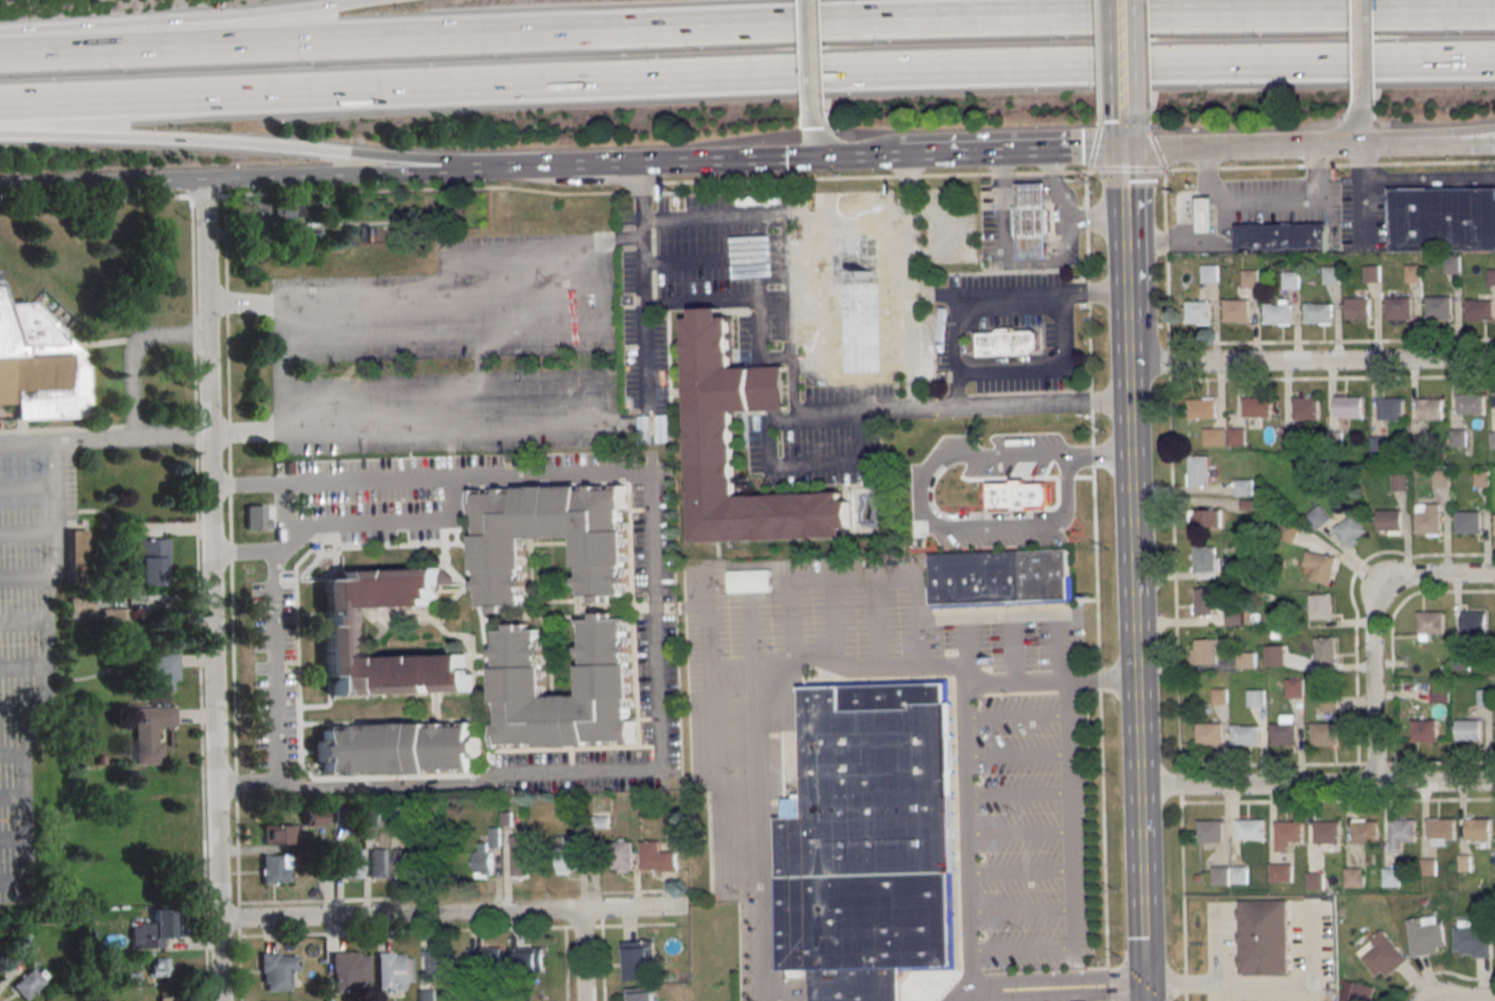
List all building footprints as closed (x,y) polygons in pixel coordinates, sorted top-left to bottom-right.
[(1048,258),(1047,182),(1018,182),(1019,259),(1048,258)] [(1392,189),(1494,187),(1494,250),(1393,251),(1392,189)] [(1197,198),(1211,197),(1211,230),(1197,231),(1197,198)] [(1237,253),(1236,224),(1327,223),(1328,251),(1237,253)] [(822,333),(820,271),(823,271),(822,257),(832,257),(833,256),(825,248),(833,240),(841,247),(843,245),(855,256),(877,256),(878,310),(895,310),(895,332),(822,333)] [(1219,265),(1202,265),(1202,283),(1219,283),(1219,265)] [(1420,282),(1420,265),(1405,265),(1405,282),(1420,282)] [(1380,266),(1363,266),(1363,282),(1380,282),(1380,266)] [(1340,284),(1340,267),(1323,267),(1323,284),(1340,284)] [(1242,270),(1242,288),(1258,288),(1258,270),(1242,270)] [(1282,289),(1299,289),(1299,271),(1282,271),(1282,289)] [(1385,295),(1385,320),(1412,320),(1412,295),(1385,295)] [(1426,319),(1452,319),(1452,296),(1426,296),(1426,319)] [(1346,298),(1346,319),(1372,319),(1372,298),(1346,298)] [(1224,322),(1249,322),(1249,299),(1224,299),(1224,322)] [(1466,319),(1494,319),(1494,299),(1466,299),(1466,319)] [(1264,325),(1291,325),(1291,300),(1264,300),(1264,325)] [(1211,324),(1211,301),(1186,301),(1186,324),(1211,324)] [(15,403),(0,404),(0,304),(29,303),(88,358),(90,416),(16,419),(15,403)] [(1304,323),(1332,323),(1332,303),(1304,303),(1304,323)] [(695,542),(686,317),(695,316),(695,309),(721,308),(722,315),(730,315),(732,367),(786,364),(788,408),(734,410),(737,496),(843,492),(843,500),(851,500),(852,527),(844,527),(844,536),(695,542)] [(979,356),(978,333),(996,333),(996,329),(1018,329),(1018,332),(1039,332),(1039,349),(1039,355),(1030,355),(979,356)] [(1457,394),(1457,414),(1485,414),(1485,394),(1457,394)] [(1364,396),(1334,396),(1334,417),(1364,417),(1364,396)] [(1216,397),(1189,397),(1189,419),(1216,419),(1216,397)] [(1318,397),(1293,397),(1293,420),(1318,420),(1318,397)] [(1271,417),(1271,398),(1242,398),(1242,417),(1271,417)] [(1404,398),(1378,398),(1378,420),(1404,420),(1404,398)] [(1444,399),(1419,399),(1419,419),(1444,419),(1444,399)] [(1225,446),(1225,428),(1203,428),(1204,446),(1225,446)] [(1245,428),(1229,428),(1229,445),(1245,445),(1245,428)] [(1464,446),(1466,431),(1456,430),(1454,445),(1464,446)] [(1370,454),(1386,454),(1386,431),(1370,431),(1370,454)] [(1188,487),(1210,487),(1210,456),(1188,456),(1188,487)] [(986,508),(985,477),(976,477),(975,466),(950,466),(950,492),(940,493),(940,511),(950,511),(950,525),(977,525),(976,508),(986,508)] [(1433,488),(1449,488),(1449,470),(1433,470),(1433,488)] [(1489,487),(1489,471),(1474,471),(1474,487),(1489,487)] [(1407,491),(1407,474),(1391,474),(1391,491),(1407,491)] [(1235,479),(1235,496),(1253,496),(1253,479),(1235,479)] [(987,486),(988,512),(1049,511),(1048,485),(987,486)] [(625,486),(473,488),(473,513),(475,513),(477,610),(508,610),(508,606),(525,606),(524,539),(577,538),(578,602),(613,601),(613,596),(626,595),(625,486)] [(1414,535),(1440,535),(1440,503),(1414,503),(1414,535)] [(1303,517),(1315,531),(1330,519),(1318,505),(1303,517)] [(1222,528),(1222,510),(1200,510),(1200,528),(1222,528)] [(1402,510),(1376,510),(1376,533),(1402,533),(1402,510)] [(1480,511),(1454,511),(1454,534),(1480,534),(1480,511)] [(1367,531),(1353,513),(1332,529),(1345,547),(1367,531)] [(1275,534),(1291,543),(1301,527),(1285,518),(1275,534)] [(67,530),(67,582),(87,582),(87,530),(67,530)] [(169,538),(138,538),(138,587),(169,587),(169,538)] [(1193,578),(1219,578),(1219,546),(1193,546),(1193,578)] [(930,553),(964,551),(1067,547),(1068,575),(1074,575),(1075,601),(964,605),(932,606),(930,553)] [(1334,556),(1305,552),(1303,568),(1311,569),(1310,581),(1330,584),(1334,556)] [(358,608),(434,606),(433,587),(451,586),(450,568),(341,570),(341,579),(321,579),(323,676),(331,676),(331,695),(472,692),(471,670),(465,670),(465,655),(360,657),(358,608)] [(728,592),(727,570),(769,570),(769,592),(728,592)] [(1214,615),(1214,588),(1193,588),(1193,615),(1214,615)] [(1332,620),(1332,594),(1309,594),(1309,620),(1332,620)] [(71,612),(85,612),(85,597),(71,597),(71,612)] [(103,609),(103,638),(133,638),(133,609),(103,609)] [(1242,625),(1242,609),(1226,609),(1226,625),(1242,625)] [(1444,611),(1417,611),(1417,637),(1444,637),(1444,611)] [(1487,634),(1487,611),(1460,611),(1460,634),(1487,634)] [(631,743),(629,619),(615,619),(615,614),(580,615),(581,695),(543,696),(542,630),(529,630),(529,624),(512,624),(512,631),(494,631),(496,746),(631,743)] [(1315,665),(1334,665),(1334,637),(1315,637),(1315,665)] [(1192,664),(1217,664),(1217,639),(1192,639),(1192,664)] [(1470,652),(1452,652),(1452,670),(1470,670),(1470,652)] [(177,653),(142,653),(142,691),(177,691),(177,653)] [(1285,698),(1303,698),(1303,678),(1285,678),(1285,698)] [(899,970),(900,1000),(812,1000),(811,970),(780,971),(775,818),(782,818),(781,799),(803,798),(800,686),(949,681),(958,968),(899,970)] [(1449,683),(1430,683),(1430,703),(1449,703),(1449,683)] [(1213,704),(1227,704),(1227,689),(1213,689),(1213,704)] [(1265,707),(1265,690),(1246,690),(1246,707),(1265,707)] [(134,706),(134,765),(163,764),(163,742),(157,742),(156,726),(175,726),(175,706),(134,706)] [(1271,745),(1296,745),(1296,715),(1280,715),(1280,725),(1271,725),(1271,745)] [(1412,742),(1438,742),(1438,719),(1412,719),(1412,742)] [(1483,720),(1457,720),(1457,741),(1483,741),(1483,720)] [(1338,722),(1312,722),(1312,745),(1338,745),(1338,722)] [(474,772),(473,758),(479,758),(479,736),(473,736),(473,723),(322,724),(322,741),(316,741),(316,774),(474,772)] [(1197,745),(1222,745),(1222,723),(1197,723),(1197,745)] [(1231,745),(1259,745),(1259,724),(1231,724),(1231,745)] [(105,757),(105,765),(97,766),(97,757),(105,757)] [(380,827),(380,806),(364,806),(364,827),(380,827)] [(403,822),(402,807),(392,807),(393,822),(403,822)] [(336,824),(336,809),(350,809),(350,824),(336,824)] [(304,826),(324,826),(324,810),(304,810),(304,826)] [(608,811),(593,811),(593,828),(608,828),(608,811)] [(512,825),(511,813),(499,813),(499,826),(512,825)] [(1493,840),(1493,818),(1467,818),(1467,840),(1493,840)] [(1265,819),(1238,819),(1238,840),(1265,840),(1265,819)] [(1391,854),(1405,854),(1405,842),(1416,842),(1416,819),(1391,819),(1391,854)] [(1457,819),(1428,819),(1428,845),(1457,845),(1457,819)] [(1224,820),(1199,820),(1199,842),(1224,842),(1224,820)] [(1378,820),(1353,820),(1353,843),(1378,843),(1378,820)] [(1304,841),(1304,822),(1276,822),(1276,852),(1294,852),(1294,841),(1304,841)] [(1340,844),(1340,822),(1315,822),(1315,844),(1340,844)] [(293,825),(262,825),(262,844),(293,844),(293,825)] [(489,847),(490,828),(500,828),(500,848),(489,847)] [(526,876),(526,834),(512,834),(512,876),(526,876)] [(587,851),(587,834),(557,834),(557,873),(576,873),(576,852),(587,851)] [(613,872),(632,872),(632,839),(613,839),(613,872)] [(661,841),(640,841),(640,871),(674,871),(674,852),(661,852),(661,841)] [(479,843),(479,853),(475,853),(475,878),(492,878),(492,853),(488,853),(488,843),(479,843)] [(360,848),(342,848),(342,877),(360,877),(360,848)] [(369,877),(388,877),(388,848),(369,848),(369,877)] [(416,848),(396,848),(396,877),(416,877),(416,848)] [(333,878),(333,853),(315,853),(316,878),(333,878)] [(261,854),(261,882),(289,882),(289,854),(261,854)] [(1460,871),(1473,871),(1473,854),(1460,854),(1460,871)] [(1437,859),(1422,859),(1422,875),(1437,875),(1437,859)] [(1293,863),(1270,863),(1270,882),(1293,882),(1293,863)] [(1364,887),(1364,868),(1346,868),(1346,887),(1364,887)] [(1401,868),(1383,868),(1383,886),(1401,886),(1401,868)] [(1325,872),(1308,872),(1308,890),(1325,890),(1325,872)] [(1238,900),(1238,975),(1290,975),(1290,900),(1238,900)] [(177,907),(151,907),(152,922),(130,923),(130,949),(163,948),(163,937),(178,937),(177,907)] [(1408,919),(1412,956),(1447,953),(1444,915),(1408,919)] [(1493,957),(1493,919),(1455,919),(1455,957),(1493,957)] [(1383,972),(1389,978),(1410,959),(1382,929),(1356,953),(1378,977),(1383,972)] [(10,949),(20,955),(29,941),(18,934),(10,949)] [(651,941),(621,941),(621,979),(651,979),(651,941)] [(468,947),(468,970),(501,970),(501,947),(468,947)] [(543,947),(510,947),(510,970),(543,970),(543,947)] [(330,952),(330,991),(358,991),(358,982),(368,982),(368,951),(330,952)] [(289,991),(289,972),(297,972),(297,952),(260,952),(260,991),(289,991)] [(410,952),(376,952),(377,990),(411,990),(410,952)] [(427,954),(427,975),(459,974),(458,954),(427,954)] [(168,958),(149,958),(149,976),(168,976),(168,958)] [(47,978),(33,964),(11,986),(25,1000),(47,978)] [(139,974),(139,984),(125,985),(125,974),(139,974)] [(1375,987),(1353,981),(1346,1000),(1371,1000),(1375,987)] [(657,1000),(652,1000),(652,987),(624,988),(625,1000),(657,1000)] [(419,1000),(435,1000),(435,991),(419,991),(419,1000)]
